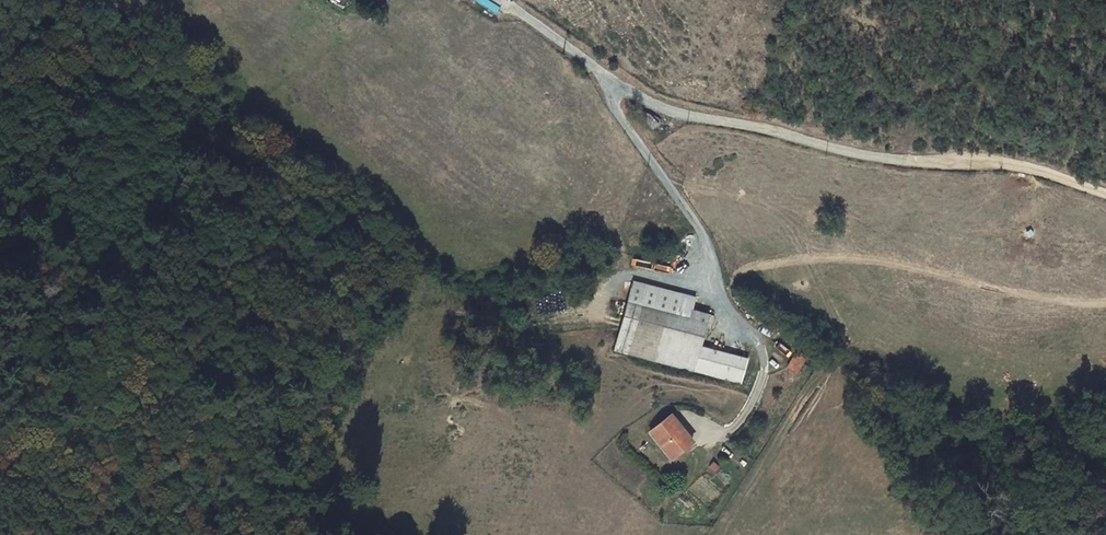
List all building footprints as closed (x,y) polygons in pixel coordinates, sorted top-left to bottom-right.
[(613,349),(694,371),(701,345),(703,340),(705,341),(710,322),(713,323),(715,316),(694,310),(697,298),(632,280),(613,349)] [(701,345),(694,371),(742,384),(749,358),(701,345)] [(808,355),(798,348),(789,364),(799,370),(808,355)] [(667,443),(678,456),(693,443),(671,417),(651,434),(662,448),(667,443)] [(667,443),(662,448),(672,461),(678,456),(667,443)]
